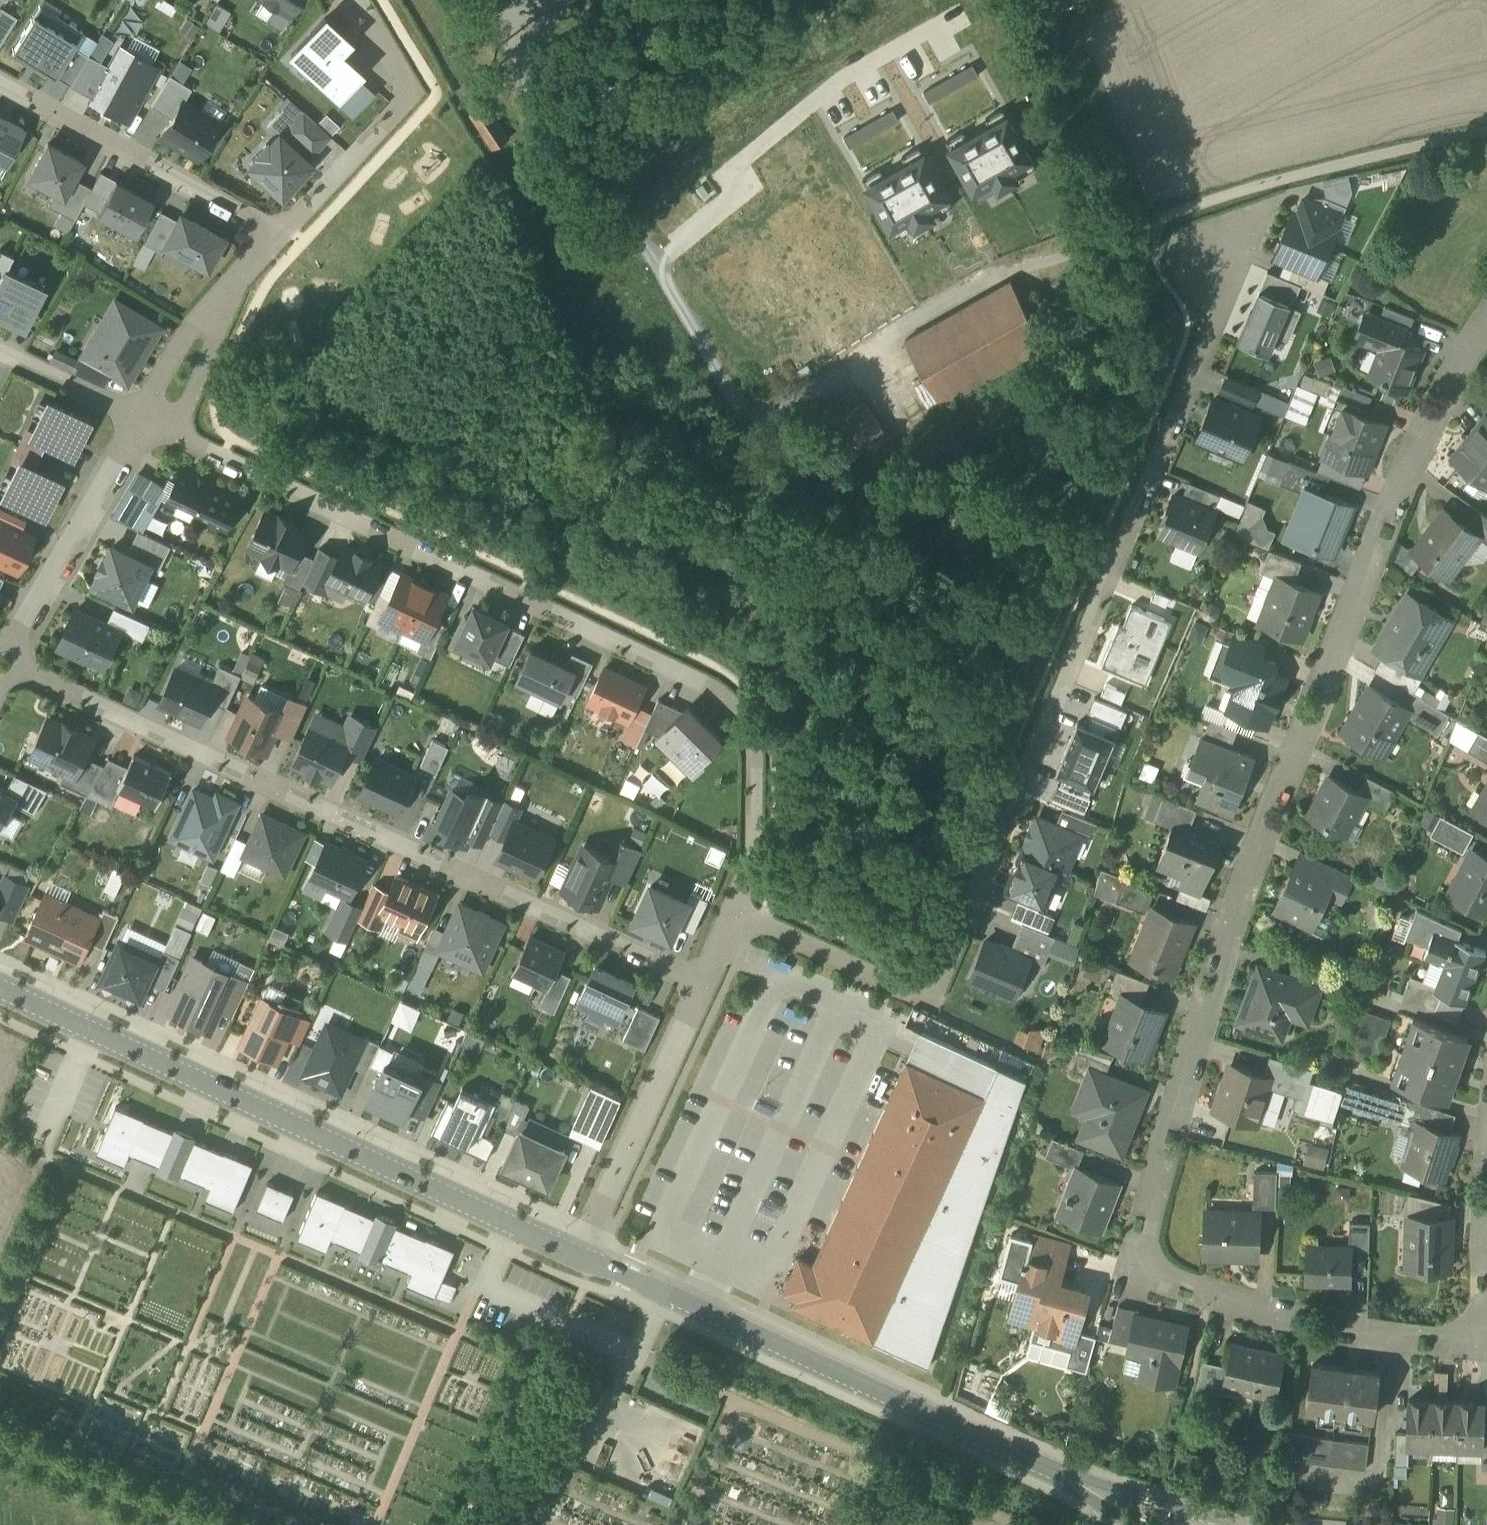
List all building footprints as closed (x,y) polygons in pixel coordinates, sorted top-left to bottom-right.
[(1058,11),(1073,8),(1072,0),(1055,0),(1058,11)] [(43,4),(10,54),(54,77),(81,30),(43,4)] [(0,7),(0,45),(17,17),(0,7)] [(343,33),(324,17),(295,49),(336,86),(356,64),(333,44),(343,33)] [(122,43),(94,92),(128,111),(156,62),(122,43)] [(162,132),(198,152),(216,120),(179,100),(162,132)] [(510,139),(486,103),(471,113),(494,149),(510,139)] [(282,109),(268,124),(268,127),(276,135),(277,134),(297,153),(302,147),(284,130),(294,119),(282,109)] [(328,135),(302,111),(294,119),(284,130),(302,147),(311,154),(328,135)] [(1008,116),(982,131),(979,133),(1008,183),(1017,178),(1011,168),(1031,157),(1008,116)] [(6,162),(23,130),(0,118),(0,159),(6,162)] [(1008,183),(979,133),(951,148),(974,189),(994,178),(999,188),(1008,183)] [(297,153),(277,134),(276,135),(268,144),(266,143),(256,155),(257,156),(248,166),(280,196),(310,164),(297,153)] [(48,141),(32,170),(62,186),(77,157),(48,141)] [(924,155),(896,171),(924,221),(933,216),(928,206),(947,195),(924,155)] [(924,221),(896,171),(868,187),(891,227),(910,216),(916,226),(924,221)] [(113,176),(97,209),(133,227),(149,194),(113,176)] [(1343,214),(1304,198),(1290,230),(1329,247),(1343,214)] [(180,210),(165,238),(205,260),(220,232),(180,210)] [(1290,230),(1285,228),(1273,257),(1317,275),(1329,247),(1290,230)] [(0,265),(0,308),(21,318),(39,280),(1,262),(0,265)] [(1012,280),(906,340),(942,404),(1048,344),(1012,280)] [(1299,307),(1259,290),(1238,337),(1279,354),(1299,307)] [(1415,316),(1385,304),(1380,317),(1407,328),(1406,330),(1409,331),(1415,316)] [(158,328),(127,310),(111,337),(99,330),(84,356),(110,371),(127,381),(158,328)] [(1380,317),(1365,311),(1356,334),(1383,346),(1388,334),(1402,340),(1406,330),(1407,328),(1380,317)] [(1383,346),(1372,375),(1406,389),(1422,348),(1402,340),(1388,334),(1383,346)] [(84,356),(81,354),(73,371),(103,385),(110,371),(84,356)] [(1259,388),(1229,375),(1222,392),(1252,405),(1259,388)] [(1373,395),(1343,384),(1335,405),(1343,408),(1343,406),(1365,415),(1373,395)] [(1259,416),(1215,397),(1198,437),(1242,456),(1259,416)] [(87,420),(48,402),(33,433),(33,434),(46,440),(72,452),(87,420)] [(866,402),(831,424),(875,492),(909,470),(866,402)] [(1365,415),(1343,406),(1343,408),(1324,455),(1367,472),(1386,423),(1365,415)] [(1454,458),(1486,485),(1486,418),(1454,458)] [(980,481),(933,425),(918,437),(966,493),(980,481)] [(46,440),(33,434),(33,433),(28,430),(21,446),(39,454),(46,440)] [(39,454),(21,446),(13,462),(19,464),(19,463),(32,469),(39,454)] [(1331,475),(1295,461),(1286,484),(1314,496),(1317,489),(1324,492),(1331,475)] [(32,469),(19,463),(19,464),(4,495),(43,513),(58,481),(32,469)] [(206,483),(196,478),(197,476),(183,470),(166,505),(176,510),(175,513),(192,521),(193,518),(226,533),(243,498),(207,481),(206,483)] [(166,487),(139,472),(116,513),(144,528),(166,487)] [(1207,488),(1190,481),(1183,497),(1200,505),(1207,488)] [(1221,494),(1207,488),(1200,505),(1214,511),(1221,494)] [(1324,492),(1317,489),(1314,496),(1297,539),(1334,554),(1354,504),(1324,492)] [(1183,497),(1174,494),(1164,518),(1167,519),(1161,532),(1199,548),(1215,511),(1214,511),(1200,505),(1183,497)] [(1467,525),(1445,508),(1413,550),(1449,577),(1461,560),(1460,559),(1478,535),(1479,536),(1480,535),(1467,525)] [(1479,509),(1467,525),(1480,535),(1479,536),(1486,542),(1486,515),(1479,509)] [(280,519),(267,513),(250,547),(266,555),(265,558),(280,564),(281,562),(291,566),(292,567),(299,551),(308,532),(294,525),(295,523),(281,516),(280,519)] [(13,565),(28,532),(0,520),(0,559),(13,565)] [(139,530),(128,553),(152,564),(151,566),(160,570),(172,545),(139,530)] [(101,572),(95,584),(134,602),(151,566),(152,564),(128,553),(113,546),(107,559),(104,557),(98,570),(101,572)] [(315,558),(304,581),(305,581),(327,592),(331,583),(329,582),(340,558),(320,548),(315,558)] [(358,554),(345,548),(340,558),(329,582),(331,583),(365,599),(381,565),(369,559),(370,558),(358,552),(358,554)] [(1302,561),(1271,548),(1262,570),(1278,576),(1279,575),(1294,581),(1302,561)] [(299,551),(292,567),(291,566),(283,582),(301,590),(305,581),(304,581),(315,558),(299,551)] [(391,600),(381,621),(382,621),(404,631),(426,584),(403,574),(391,600)] [(1294,581),(1279,575),(1278,576),(1261,621),(1301,637),(1320,591),(1294,581)] [(426,584),(404,631),(423,640),(427,642),(437,621),(449,595),(426,584)] [(1452,619),(1409,593),(1394,618),(1396,619),(1379,648),(1378,647),(1377,648),(1386,654),(1410,668),(1411,666),(1421,671),(1452,619)] [(380,595),(367,623),(378,629),(382,621),(381,621),(391,600),(380,595)] [(1145,682),(1170,620),(1132,605),(1123,628),(1119,626),(1103,665),(1145,682)] [(115,608),(107,623),(122,630),(144,640),(151,624),(115,608)] [(472,617),(459,644),(469,649),(491,659),(492,657),(507,626),(508,623),(497,618),(476,608),(472,617)] [(77,609),(59,648),(83,659),(85,655),(106,664),(122,630),(107,623),(77,609)] [(472,617),(467,614),(452,646),(467,653),(469,649),(459,644),(472,617)] [(437,621),(427,642),(423,640),(418,652),(432,658),(447,626),(437,621)] [(526,634),(507,626),(492,657),(511,666),(526,634)] [(1266,643),(1236,631),(1220,673),(1235,679),(1238,685),(1235,692),(1228,709),(1228,710),(1229,710),(1260,722),(1267,725),(1274,707),(1275,707),(1276,706),(1275,705),(1280,692),(1281,693),(1281,691),(1286,676),(1273,671),(1277,662),(1261,656),(1266,643)] [(568,665),(532,648),(517,681),(562,702),(568,691),(578,670),(568,665)] [(594,663),(573,654),(568,665),(578,670),(568,691),(579,696),(594,663)] [(1410,668),(1386,654),(1383,659),(1382,658),(1375,670),(1414,693),(1425,674),(1421,671),(1411,666),(1410,668)] [(220,666),(211,684),(217,687),(211,701),(227,708),(241,675),(220,666)] [(176,668),(160,703),(201,722),(211,701),(217,687),(211,684),(176,668)] [(645,687),(605,668),(589,702),(630,721),(645,687)] [(1409,709),(1371,686),(1344,732),(1383,754),(1384,752),(1381,751),(1388,739),(1391,740),(1409,709)] [(1230,690),(1226,692),(1222,702),(1224,707),(1228,709),(1235,692),(1230,690)] [(248,696),(230,736),(267,752),(277,731),(285,713),(283,712),(248,696)] [(290,698),(283,712),(285,713),(277,731),(293,739),(308,706),(290,698)] [(1450,714),(1423,698),(1411,718),(1439,734),(1450,714)] [(685,711),(659,699),(645,729),(660,736),(673,748),(670,751),(694,775),(711,758),(708,754),(722,740),(689,708),(685,711)] [(1260,722),(1229,710),(1224,723),(1238,729),(1254,735),(1260,722)] [(378,728),(352,716),(342,738),(350,742),(345,753),(363,761),(378,728)] [(1224,723),(1211,718),(1203,738),(1231,749),(1238,729),(1224,723)] [(65,726),(49,719),(36,747),(47,752),(44,760),(67,770),(77,775),(86,756),(94,739),(79,732),(80,730),(66,723),(65,726)] [(1076,721),(1067,745),(1105,760),(1115,736),(1076,721)] [(342,738),(313,725),(295,763),(309,769),(308,771),(318,776),(319,774),(333,780),(345,753),(350,742),(342,738)] [(1479,731),(1468,750),(1486,761),(1486,736),(1479,731)] [(1203,738),(1202,738),(1192,762),(1209,769),(1198,796),(1234,810),(1254,758),(1231,749),(1203,738)] [(433,739),(421,765),(437,773),(449,746),(433,739)] [(1105,760),(1067,745),(1056,772),(1094,787),(1105,760)] [(173,773),(135,755),(129,768),(120,787),(119,790),(120,790),(157,807),(173,773)] [(86,756),(77,775),(67,770),(61,783),(88,795),(91,790),(99,777),(106,765),(86,756)] [(129,768),(110,759),(106,765),(99,777),(120,787),(129,768)] [(377,759),(360,795),(378,803),(379,801),(400,811),(416,776),(377,759)] [(49,790),(16,775),(7,790),(20,798),(17,804),(34,814),(49,790)] [(1397,791),(1368,776),(1360,792),(1367,796),(1364,802),(1385,813),(1397,791)] [(120,787),(99,777),(91,790),(115,801),(120,790),(119,790),(120,787)] [(1360,792),(1330,777),(1310,815),(1340,831),(1348,818),(1354,821),(1364,802),(1367,796),(1360,792)] [(0,786),(0,832),(17,804),(20,798),(7,790),(0,786)] [(453,790),(437,826),(456,835),(454,839),(467,845),(470,837),(488,796),(471,788),(467,796),(453,790)] [(1476,807),(1486,814),(1486,788),(1476,807)] [(172,838),(213,857),(239,803),(217,793),(215,799),(194,789),(172,838)] [(504,803),(488,796),(470,837),(485,844),(491,832),(504,803)] [(1198,809),(1165,796),(1155,820),(1173,827),(1174,825),(1189,831),(1198,809)] [(522,809),(505,801),(504,803),(491,832),(507,839),(515,821),(516,822),(522,809)] [(305,833),(263,814),(250,843),(244,856),(286,875),(305,833)] [(1475,832),(1441,815),(1431,835),(1464,852),(1475,832)] [(1066,871),(1082,836),(1037,818),(1023,853),(1060,868),(1066,871)] [(1354,821),(1348,818),(1340,831),(1339,834),(1355,842),(1364,826),(1354,821)] [(516,822),(515,821),(507,839),(498,858),(537,877),(554,839),(516,822)] [(1189,831),(1174,825),(1173,827),(1159,863),(1187,874),(1182,885),(1201,892),(1220,844),(1189,831)] [(250,843),(237,837),(229,855),(241,861),(244,856),(250,843)] [(642,852),(621,842),(613,859),(618,861),(612,875),(628,883),(642,852)] [(367,862),(327,843),(306,889),(321,896),(326,885),(351,896),(367,862)] [(613,859),(585,846),(565,890),(597,905),(612,875),(618,861),(613,859)] [(1474,849),(1450,894),(1486,913),(1486,911),(1486,856),(1474,849)] [(1353,876),(1302,852),(1295,868),(1332,886),(1328,892),(1342,899),(1353,876)] [(1023,853),(1007,891),(1044,906),(1060,868),(1023,853)] [(241,861),(229,855),(222,870),(234,876),(241,861)] [(1332,886),(1295,868),(1277,906),(1314,923),(1328,892),(1332,886)] [(0,888),(0,890),(1,890),(0,892),(0,913),(13,918),(27,885),(5,875),(0,888)] [(437,894),(398,876),(391,893),(382,913),(387,915),(404,923),(401,930),(416,937),(420,930),(420,931),(437,894)] [(1155,889),(1125,877),(1116,900),(1146,912),(1155,889)] [(364,908),(359,918),(381,928),(387,915),(382,913),(391,893),(374,885),(364,908)] [(687,902),(652,885),(635,922),(671,938),(677,926),(688,902),(687,902)] [(692,892),(687,902),(688,902),(677,926),(694,933),(709,900),(692,892)] [(45,894),(26,938),(80,962),(89,942),(100,918),(45,894)] [(364,908),(344,899),(329,932),(349,941),(359,918),(364,908)] [(461,906),(441,949),(483,968),(503,925),(461,906)] [(1193,923),(1153,907),(1133,959),(1172,975),(1193,923)] [(100,918),(89,942),(105,949),(120,916),(104,909),(100,918)] [(1022,923),(1010,951),(1030,959),(1028,964),(1041,970),(1055,937),(1022,923)] [(1486,951),(1434,931),(1425,955),(1446,963),(1435,989),(1434,991),(1440,993),(1466,1003),(1477,975),(1474,974),(1478,964),(1481,965),(1486,951)] [(565,953),(531,937),(515,971),(549,987),(565,953)] [(161,959),(122,941),(103,981),(143,1000),(151,983),(162,960),(161,959)] [(985,941),(970,977),(985,983),(983,987),(999,993),(1000,991),(1014,997),(1028,964),(1030,959),(1010,951),(985,941)] [(439,955),(425,948),(420,959),(435,966),(439,955)] [(181,958),(165,950),(161,959),(162,960),(151,983),(166,990),(181,958)] [(216,968),(194,957),(169,1012),(185,1019),(186,1016),(192,1018),(190,1022),(211,1031),(222,1009),(235,980),(234,980),(215,971),(216,968)] [(1330,972),(1296,958),(1289,979),(1318,989),(1318,990),(1323,992),(1330,972)] [(596,968),(581,1000),(594,1006),(593,1008),(605,1014),(606,1012),(620,1018),(635,986),(596,968)] [(1150,982),(1118,969),(1110,990),(1123,995),(1124,994),(1142,1001),(1150,982)] [(1289,979),(1266,970),(1253,1003),(1248,1001),(1240,1021),(1281,1036),(1292,1006),(1309,1012),(1318,990),(1318,989),(1289,979)] [(235,980),(222,1009),(235,1015),(249,983),(235,976),(234,980),(235,980)] [(1435,989),(1410,979),(1402,999),(1432,1011),(1440,993),(1434,991),(1435,989)] [(562,998),(547,991),(542,1002),(557,1009),(562,998)] [(1142,1001),(1124,994),(1123,995),(1105,1042),(1148,1059),(1155,1040),(1154,1039),(1165,1010),(1142,1001)] [(280,1007),(263,999),(242,1045),(277,1062),(290,1035),(299,1016),(301,1011),(282,1002),(280,1007)] [(639,1007),(624,1040),(646,1050),(661,1017),(639,1007)] [(1392,1019),(1361,1009),(1356,1032),(1384,1042),(1392,1019)] [(299,1016),(290,1035),(302,1041),(312,1021),(299,1016)] [(1441,1027),(1416,1019),(1405,1050),(1458,1068),(1469,1038),(1441,1028),(1441,1027)] [(329,1024),(305,1075),(342,1091),(353,1066),(361,1050),(365,1041),(329,1024)] [(939,1040),(921,1032),(900,1075),(825,1236),(826,1237),(813,1263),(798,1257),(791,1274),(782,1293),(797,1299),(794,1306),(795,1307),(796,1306),(813,1315),(814,1316),(815,1315),(832,1323),(832,1324),(834,1325),(834,1324),(851,1332),(851,1333),(853,1333),(870,1341),(872,1342),(889,1350),(891,1351),(908,1358),(908,1359),(910,1360),(910,1359),(928,1368),(1026,1081),(1026,1082),(1026,1080),(998,1067),(939,1039),(939,1040)] [(1384,1042),(1356,1032),(1351,1056),(1376,1064),(1384,1042)] [(381,1044),(367,1037),(365,1041),(361,1050),(375,1056),(381,1044)] [(981,1042),(971,1037),(967,1045),(977,1050),(981,1042)] [(375,1056),(361,1050),(353,1066),(368,1072),(375,1056)] [(1458,1068),(1405,1050),(1394,1080),(1419,1089),(1420,1088),(1448,1098),(1458,1068)] [(1111,1063),(1080,1051),(1072,1070),(1090,1077),(1092,1071),(1106,1076),(1111,1063)] [(1314,1069),(1270,1055),(1264,1075),(1271,1077),(1268,1087),(1305,1099),(1314,1069)] [(417,1078),(386,1063),(369,1100),(405,1116),(409,1108),(422,1080),(417,1078)] [(1264,1075),(1232,1065),(1223,1092),(1221,1092),(1215,1110),(1256,1123),(1268,1087),(1271,1077),(1264,1075)] [(1106,1076),(1092,1071),(1090,1077),(1082,1098),(1096,1103),(1083,1136),(1121,1151),(1144,1091),(1106,1076)] [(443,1083),(420,1073),(417,1078),(422,1080),(409,1108),(427,1116),(443,1083)] [(463,1087),(456,1103),(448,1100),(433,1134),(454,1144),(456,1141),(467,1146),(469,1147),(471,1143),(478,1146),(484,1133),(498,1103),(463,1087)] [(1441,1109),(1403,1097),(1395,1122),(1418,1130),(1420,1123),(1435,1128),(1441,1109)] [(515,1100),(504,1127),(517,1133),(529,1106),(515,1100)] [(603,1105),(591,1132),(604,1138),(616,1111),(603,1105)] [(200,1143),(194,1141),(195,1137),(176,1128),(174,1132),(129,1112),(117,1106),(96,1153),(125,1166),(130,1154),(160,1167),(159,1170),(178,1179),(180,1175),(210,1188),(205,1199),(233,1212),(254,1165),(253,1164),(240,1158),(225,1151),(223,1154),(219,1152),(200,1143)] [(1435,1128),(1420,1123),(1418,1130),(1407,1166),(1424,1171),(1442,1177),(1456,1134),(1435,1128)] [(521,1129),(504,1166),(549,1186),(566,1149),(521,1129)] [(497,1139),(484,1133),(478,1146),(471,1143),(469,1147),(467,1146),(466,1149),(488,1159),(497,1139)] [(1085,1150),(1054,1137),(1046,1156),(1078,1169),(1078,1167),(1085,1150)] [(1424,1171),(1407,1166),(1404,1174),(1407,1179),(1416,1182),(1422,1180),(1424,1171)] [(1119,1183),(1078,1167),(1078,1169),(1060,1213),(1101,1229),(1119,1183)] [(1278,1172),(1255,1171),(1254,1206),(1253,1207),(1277,1208),(1278,1172)] [(268,1182),(256,1209),(283,1221),(295,1194),(268,1182)] [(346,1204),(317,1192),(297,1238),(327,1251),(331,1239),(362,1252),(360,1255),(380,1264),(382,1260),(411,1273),(406,1285),(435,1297),(455,1250),(427,1238),(426,1239),(401,1228),(396,1226),(397,1222),(378,1214),(376,1218),(365,1213),(346,1205),(346,1204)] [(1446,1202),(1417,1195),(1416,1217),(1445,1218),(1446,1202)] [(1260,1213),(1206,1211),(1205,1255),(1259,1257),(1260,1213)] [(1416,1217),(1409,1217),(1407,1267),(1450,1268),(1451,1218),(1445,1218),(1416,1217)] [(1371,1223),(1350,1222),(1349,1246),(1351,1247),(1351,1255),(1370,1256),(1371,1223)] [(1034,1235),(1012,1316),(1036,1323),(1059,1329),(1056,1339),(1059,1340),(1074,1344),(1088,1291),(1087,1291),(1086,1293),(1055,1285),(1066,1244),(1034,1235)] [(1349,1246),(1309,1245),(1308,1282),(1350,1283),(1351,1255),(1351,1247),(1349,1246)] [(1139,1309),(1119,1305),(1109,1340),(1130,1344),(1137,1315),(1138,1315),(1139,1309)] [(1138,1315),(1137,1315),(1130,1344),(1129,1351),(1144,1354),(1139,1375),(1174,1382),(1178,1362),(1179,1362),(1187,1327),(1138,1315)] [(1059,1329),(1036,1323),(1031,1340),(1034,1341),(1041,1353),(1054,1346),(1057,1347),(1059,1340),(1056,1339),(1059,1329)] [(1285,1355),(1233,1344),(1228,1366),(1224,1386),(1225,1387),(1276,1397),(1285,1355)] [(1228,1366),(1203,1361),(1197,1388),(1223,1394),(1225,1387),(1224,1386),(1228,1366)] [(1380,1373),(1314,1364),(1308,1408),(1374,1416),(1380,1373)] [(1435,1400),(1410,1399),(1408,1433),(1408,1445),(1410,1445),(1433,1446),(1435,1400)] [(1460,1401),(1435,1400),(1433,1446),(1458,1447),(1460,1401)] [(1485,1402),(1460,1401),(1458,1447),(1482,1447),(1483,1448),(1484,1435),(1485,1402)] [(1408,1433),(1396,1433),(1395,1465),(1409,1465),(1410,1445),(1408,1445),(1408,1433)] [(1370,1444),(1292,1434),(1289,1460),(1367,1470),(1370,1444)]
